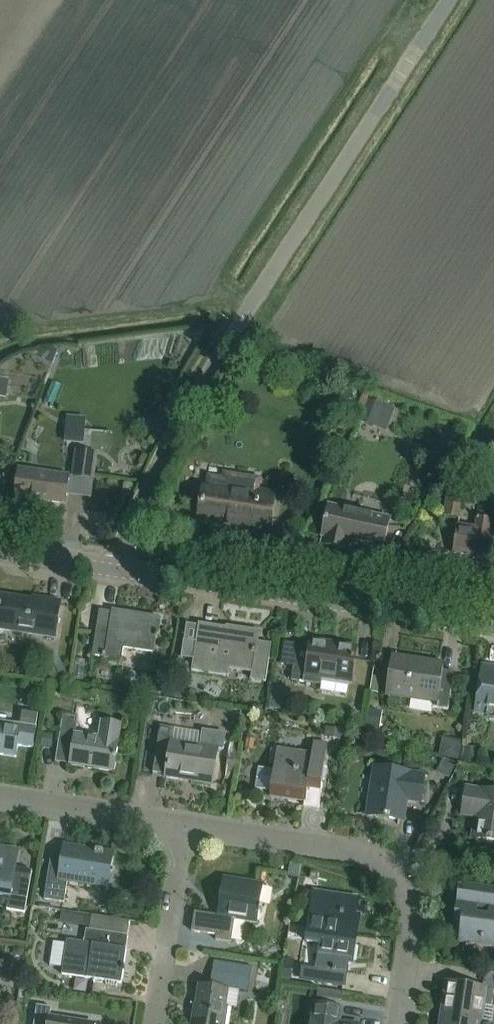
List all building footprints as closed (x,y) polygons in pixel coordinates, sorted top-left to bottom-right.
[(65,373),(57,392),(67,396),(74,376),(65,373)] [(0,378),(0,398),(6,399),(9,380),(0,378)] [(395,420),(403,398),(390,394),(383,416),(395,420)] [(357,420),(353,429),(362,432),(364,424),(374,428),(383,406),(368,400),(359,421),(357,420)] [(66,419),(65,428),(83,430),(84,420),(66,419)] [(75,451),(71,477),(92,480),(95,454),(75,451)] [(19,469),(18,477),(15,497),(65,504),(69,476),(19,469)] [(463,492),(448,490),(444,515),(459,518),(463,492)] [(258,499),(223,494),(204,491),(199,520),(227,524),(226,527),(268,534),(274,495),(259,492),(258,499)] [(340,541),(350,543),(383,550),(390,519),(328,506),(322,537),(323,537),(321,545),(338,549),(340,541)] [(458,525),(457,533),(454,553),(489,558),(492,531),(488,530),(490,519),(477,517),(475,528),(458,525)] [(54,638),(60,602),(44,599),(44,602),(0,596),(0,629),(54,638)] [(99,610),(96,630),(92,656),(121,660),(123,648),(153,653),(156,632),(159,617),(133,613),(133,615),(126,614),(126,612),(112,610),(111,612),(99,610)] [(198,623),(195,642),(183,640),(181,657),(193,659),(191,671),(228,676),(229,668),(251,672),(250,680),(265,682),(271,644),(256,642),(257,632),(234,629),(234,630),(226,628),(226,627),(198,623)] [(280,641),(277,664),(293,666),(290,680),(306,683),(307,677),(351,684),(353,667),(356,647),(340,645),(339,647),(330,645),(331,643),(311,640),(310,646),(296,644),(280,641)] [(395,657),(392,677),(389,695),(434,702),(433,708),(448,710),(453,672),(439,670),(440,664),(421,661),(420,665),(411,663),(412,660),(395,657)] [(480,686),(476,712),(486,714),(485,717),(489,719),(493,720),(493,668),(483,666),(480,686)] [(15,756),(17,745),(32,747),(37,713),(21,711),(19,726),(0,723),(0,754),(15,756)] [(114,772),(122,725),(101,721),(98,738),(74,734),(77,717),(62,715),(55,763),(114,772)] [(173,729),(160,726),(155,753),(153,773),(166,775),(166,778),(211,785),(217,750),(223,751),(226,734),(202,730),(200,747),(171,743),(173,729)] [(462,741),(443,738),(439,757),(458,761),(462,741)] [(238,742),(230,741),(225,778),(233,779),(238,742)] [(258,768),(258,769),(255,789),(270,791),(270,796),(304,801),(304,806),(319,808),(322,784),(321,783),(322,776),(327,770),(324,768),(327,744),(314,742),(312,754),(277,749),(274,770),(258,768)] [(479,749),(464,746),(461,761),(476,764),(479,749)] [(443,761),(437,772),(449,778),(455,767),(443,761)] [(420,802),(423,782),(423,776),(374,768),(367,815),(399,820),(402,799),(420,802)] [(465,795),(462,815),(480,817),(477,838),(493,841),(493,793),(466,789),(465,795)] [(64,903),(67,881),(107,887),(112,853),(65,846),(61,870),(49,868),(44,900),(64,903)] [(10,896),(7,910),(25,913),(32,871),(15,868),(18,852),(0,849),(0,895),(10,896)] [(257,923),(260,904),(263,884),(223,878),(217,915),(194,912),(191,931),(216,935),(215,940),(231,943),(235,919),(257,923)] [(479,887),(459,884),(451,942),(493,948),(493,889),(479,887)] [(302,967),(300,981),(315,983),(315,980),(343,985),(347,963),(352,963),(355,943),(347,942),(348,934),(356,936),(359,916),(355,916),(357,898),(323,893),(314,892),(311,909),(306,942),(320,944),(317,969),(302,967)] [(128,936),(109,933),(84,929),(82,943),(65,941),(64,950),(53,948),(50,965),(61,967),(60,974),(121,983),(128,936)] [(16,945),(12,949),(13,954),(15,957),(20,957),(23,954),(24,950),(21,946),(16,945)] [(0,961),(0,978),(8,979),(10,963),(0,961)] [(193,1023),(226,1023),(228,1007),(226,1007),(228,989),(239,991),(247,992),(251,967),(214,961),(212,972),(210,987),(199,985),(193,1023)] [(282,969),(280,983),(290,985),(292,971),(282,969)] [(466,986),(446,983),(440,1023),(480,1023),(483,1007),(491,1008),(493,992),(493,991),(466,986)] [(321,1006),(314,1005),(310,1023),(338,1023),(340,1009),(321,1006)] [(75,1021),(48,1017),(49,1008),(36,1006),(34,1023),(94,1023),(75,1021)]
